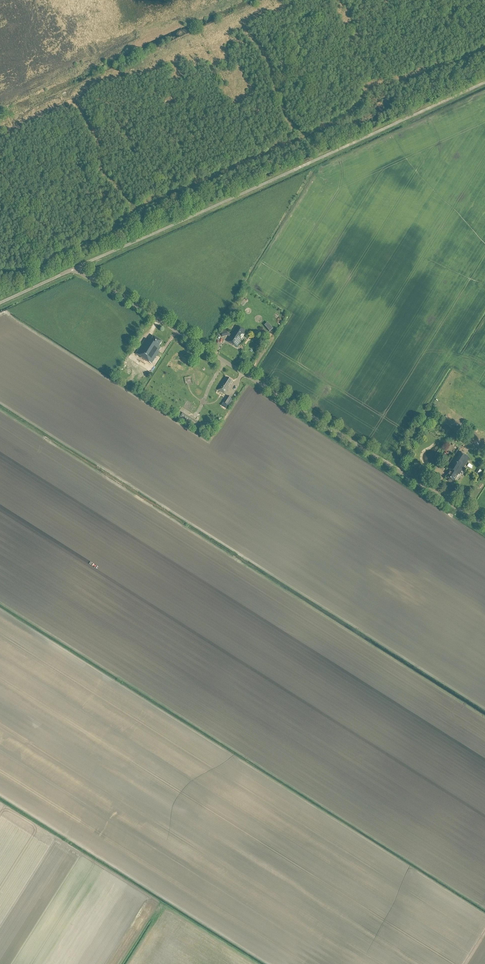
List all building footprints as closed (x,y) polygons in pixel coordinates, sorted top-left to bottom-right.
[(266,325),(271,331),(275,328),(269,322),(266,325)] [(245,335),(246,332),(237,326),(231,335),(227,333),(226,330),(221,332),(222,337),(228,336),(230,337),(227,342),(237,348),(242,340),(241,340),(240,337),(241,335),(244,335),(245,335)] [(162,342),(154,337),(150,342),(146,339),(132,360),(151,372),(154,366),(152,365),(159,353),(158,352),(161,348),(159,347),(162,342)] [(231,381),(232,380),(227,377),(225,381),(224,380),(217,390),(224,395),(233,382),(231,381)] [(227,406),(231,399),(227,397),(223,404),(227,406)] [(195,427),(197,423),(183,414),(180,418),(195,427)] [(459,476),(469,459),(457,451),(447,468),(450,471),(447,476),(445,478),(453,483),(458,475),(459,476)]
